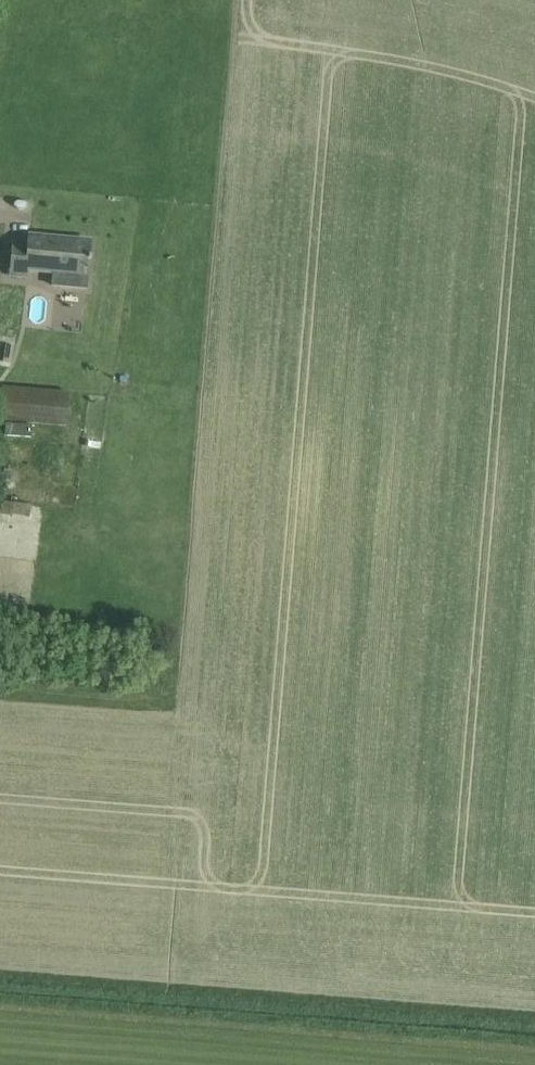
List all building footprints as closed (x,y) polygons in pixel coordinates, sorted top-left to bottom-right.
[(12,243),(9,276),(26,277),(26,270),(52,273),(50,286),(85,289),(87,276),(90,242),(29,236),(28,245),(12,243)] [(68,393),(2,388),(0,409),(0,421),(66,427),(68,393)]
